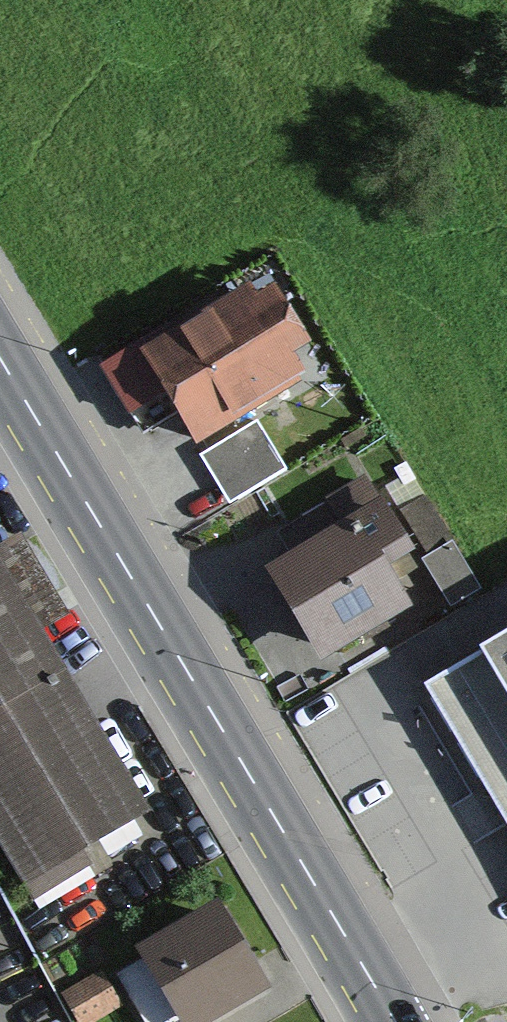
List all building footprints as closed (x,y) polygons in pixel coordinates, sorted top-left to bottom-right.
[(250,280),(138,351),(178,412),(198,445),(309,375),(295,354),(312,343),(274,283),(258,293),(250,280)] [(178,412),(138,351),(133,344),(98,367),(142,435),(178,412)] [(259,419),(201,454),(231,503),(289,467),(259,419)] [(335,538),(269,577),(321,662),(419,602),(392,559),(416,545),(369,469),(314,503),(335,538)] [(426,493),(400,509),(426,555),(452,539),(426,493)] [(0,553),(0,820),(40,885),(151,817),(39,633),(70,614),(24,539),(0,553)] [(483,588),(452,539),(426,555),(421,558),(452,608),(483,588)] [(434,656),(491,631),(481,609),(424,634),(434,656)] [(424,686),(506,825),(506,636),(424,686)] [(240,911),(149,968),(183,1021),(223,1021),(286,983),(240,911)] [(74,999),(87,1021),(115,1021),(131,1013),(111,978),(74,999)]
